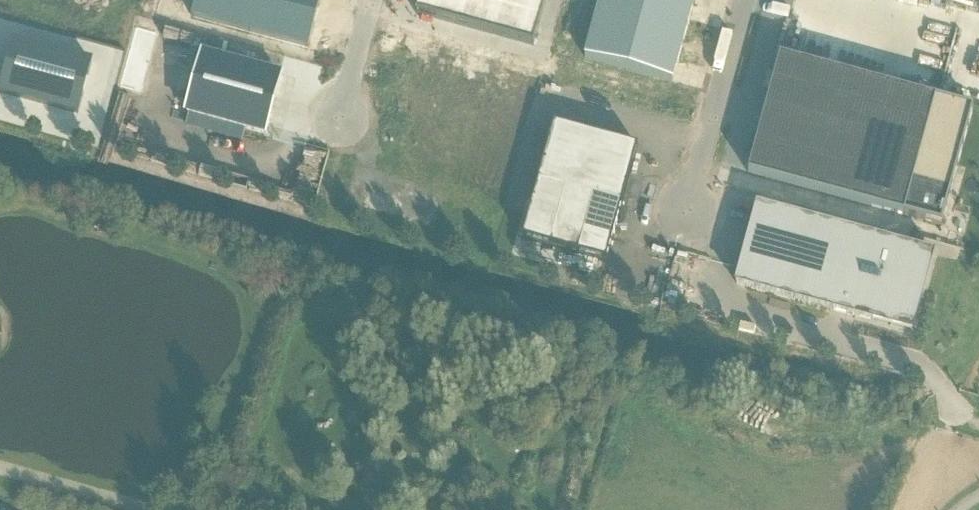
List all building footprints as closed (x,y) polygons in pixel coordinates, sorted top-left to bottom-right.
[(192,17),(308,48),(321,0),(196,0),(192,17)] [(417,12),(532,44),(544,0),(420,0),(417,12)] [(585,58),(672,82),(695,0),(600,0),(585,58)] [(78,116),(93,61),(13,40),(0,89),(0,95),(78,116)] [(281,75),(203,54),(187,113),(265,134),(281,75)] [(972,109),(779,56),(747,173),(941,225),(972,109)] [(522,239),(606,262),(637,147),(553,124),(522,239)] [(374,184),(370,198),(398,206),(395,216),(431,226),(438,201),(418,196),(414,195),(374,184)] [(933,254),(757,206),(736,284),(912,331),(933,254)] [(796,449),(803,446),(793,426),(786,430),(796,449)]
